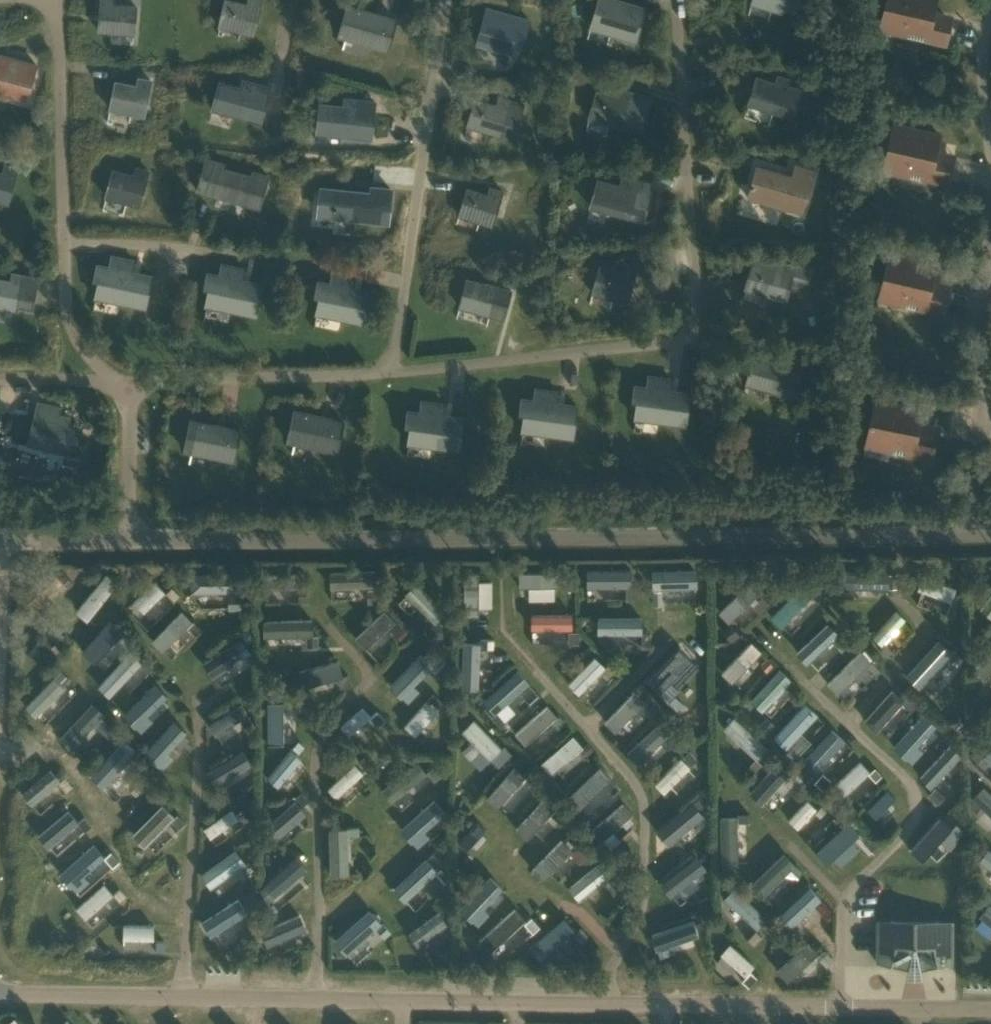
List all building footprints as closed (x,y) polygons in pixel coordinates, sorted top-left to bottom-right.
[(99,31),(134,34),(136,6),(113,4),(113,0),(101,0),(99,31)] [(261,0),(249,0),(248,4),(229,0),(225,0),(219,26),(253,34),(261,0)] [(590,27),(635,41),(645,8),(617,0),(598,0),(590,27)] [(751,3),(781,12),(784,1),(798,5),(799,0),(752,0),(751,3)] [(879,29),(904,35),(944,45),(950,21),(931,17),(933,10),(935,0),(886,0),(881,24),(879,29)] [(387,49),(396,19),(347,6),(339,35),(387,49)] [(484,16),(477,43),(510,52),(514,38),(523,41),(526,29),(529,20),(519,17),(508,14),(486,8),(484,16)] [(22,61),(21,65),(0,59),(0,92),(27,99),(37,65),(22,61)] [(798,98),(785,93),(789,79),(777,75),(775,83),(756,77),(747,104),(778,114),(781,107),(794,111),(798,98)] [(144,116),(151,80),(139,78),(137,86),(115,82),(110,109),(144,116)] [(220,82),(212,109),(245,118),(248,109),(262,113),(269,87),(243,80),(241,88),(220,82)] [(642,124),(649,97),(620,89),(618,97),(597,91),(589,118),(622,127),(624,119),(642,124)] [(467,126),(514,139),(524,103),(498,96),(496,104),(475,98),(467,126)] [(372,129),(375,102),(345,98),(344,106),(320,104),(317,133),(353,136),(354,127),(372,129)] [(884,164),(882,171),(907,176),(947,186),(953,161),(940,158),(942,152),(944,142),(938,141),(939,135),(907,128),(906,131),(892,128),(884,164)] [(206,158),(197,190),(237,202),(239,196),(261,202),(268,176),(253,172),(251,177),(223,169),(224,164),(206,158)] [(17,167),(5,165),(3,173),(0,172),(0,201),(8,203),(17,167)] [(802,213),(814,171),(799,166),(796,176),(792,175),(792,177),(756,166),(755,169),(747,197),(778,206),(802,213)] [(138,206),(148,171),(136,167),(134,175),(113,170),(105,197),(138,206)] [(645,213),(653,184),(623,176),(620,186),(598,179),(590,207),(625,216),(627,208),(645,213)] [(320,188),(318,209),(335,211),(335,216),(380,221),(381,214),(388,215),(389,205),(390,205),(391,190),(371,187),(371,193),(320,188)] [(492,225),(502,190),(490,187),(488,195),(467,188),(459,215),(492,225)] [(109,267),(97,264),(93,280),(98,281),(95,297),(145,308),(152,276),(132,271),(134,260),(112,256),(109,267)] [(880,293),(878,300),(903,306),(943,315),(948,291),(936,288),(938,281),(940,272),(934,270),(934,268),(935,265),(903,257),(902,260),(888,257),(880,293)] [(810,270),(788,264),(776,261),(774,269),(752,263),(744,290),(786,301),(792,278),(807,282),(810,270)] [(600,265),(592,294),(644,308),(654,271),(625,262),(622,271),(600,265)] [(220,275),(207,272),(204,289),(209,289),(206,305),(256,315),(262,283),(242,279),(244,268),(222,264),(220,275)] [(330,283),(318,280),(315,297),(320,298),(316,314),(366,324),(373,291),(353,287),(355,276),(332,272),(330,283)] [(12,273),(10,281),(0,279),(0,307),(17,311),(18,305),(32,308),(38,278),(12,273)] [(474,278),(465,311),(492,319),(490,323),(512,329),(522,291),(518,290),(520,283),(503,278),(501,285),(474,278)] [(773,355),(771,362),(753,357),(745,384),(795,398),(804,364),(773,355)] [(647,387),(634,385),(632,402),(637,402),(635,418),(686,425),(690,392),(670,390),(671,379),(648,376),(647,387)] [(534,400),(521,398),(519,414),(524,415),(522,431),(573,438),(577,405),(557,403),(558,391),(535,388),(534,400)] [(443,415),(444,404),(422,401),(420,412),(408,410),(405,427),(410,427),(408,443),(459,450),(463,418),(443,415)] [(16,402),(8,433),(9,433),(10,431),(43,439),(43,437),(51,439),(50,441),(77,448),(76,450),(78,450),(85,419),(84,419),(84,421),(57,414),(56,416),(49,414),(49,412),(17,404),(17,402),(16,402)] [(935,435),(923,433),(926,416),(920,415),(921,410),(889,403),(888,406),(874,403),(867,440),(891,445),(890,451),(930,460),(935,435)] [(336,452),(343,422),(294,411),(287,441),(336,452)] [(234,460),(239,430),(190,420),(184,450),(234,460)] [(634,570),(588,570),(588,590),(634,590),(634,570)] [(697,571),(651,573),(652,592),(698,591),(697,571)] [(379,593),(378,572),(331,574),(332,595),(379,593)] [(562,573),(520,575),(521,591),(563,589),(562,573)] [(242,574),(191,576),(192,597),(243,595),(242,574)] [(890,593),(890,576),(841,574),(840,592),(890,593)] [(119,586),(107,576),(76,614),(88,624),(119,586)] [(481,577),(464,577),(464,620),(480,621),(481,577)] [(957,590),(924,579),(919,593),(952,605),(957,590)] [(812,595),(800,583),(770,616),(782,627),(812,595)] [(165,595),(153,584),(134,605),(145,616),(165,595)] [(764,595),(753,584),(720,615),(731,626),(764,595)] [(448,615),(418,585),(406,596),(436,626),(448,615)] [(979,612),(990,621),(990,596),(979,612)] [(194,624),(181,612),(152,643),(165,655),(194,624)] [(397,624),(386,613),(357,641),(368,652),(397,624)] [(574,631),(573,614),(532,615),(532,632),(574,631)] [(906,623),(896,614),(873,640),(884,649),(906,623)] [(641,619),(598,619),(598,637),(640,637),(641,619)] [(314,639),(314,622),(265,624),(266,640),(314,639)] [(121,634),(110,624),(84,653),(95,663),(121,634)] [(840,638),(830,627),(800,656),(810,667),(840,638)] [(252,655),(242,640),(204,667),(214,681),(252,655)] [(954,655),(940,643),(908,680),(922,693),(954,655)] [(764,654),(752,644),(723,677),(734,687),(764,654)] [(483,646),(465,645),(463,692),(481,693),(483,646)] [(972,672),(984,683),(990,675),(990,652),(972,672)] [(143,665),(130,653),(97,690),(110,701),(143,665)] [(685,663),(674,653),(651,679),(662,689),(685,663)] [(873,665),(861,653),(829,686),(842,698),(873,665)] [(435,668),(420,655),(390,689),(410,706),(421,694),(415,690),(435,668)] [(606,670),(596,659),(569,686),(579,697),(606,670)] [(344,680),(339,663),(300,675),(305,692),(344,680)] [(792,682),(779,671),(752,704),(765,715),(792,682)] [(530,686),(518,674),(486,705),(506,725),(518,714),(510,706),(530,686)] [(65,690),(53,679),(26,710),(38,720),(65,690)] [(169,700),(156,688),(124,718),(142,736),(154,725),(148,720),(169,700)] [(905,703),(892,692),(866,724),(878,734),(905,703)] [(646,704),(635,694),(605,726),(616,736),(646,704)] [(267,703),(267,748),(285,748),(285,703),(267,703)] [(439,713),(428,703),(404,728),(416,739),(439,713)] [(819,718),(806,705),(776,738),(799,759),(813,744),(803,736),(819,718)] [(104,718),(91,707),(60,742),(74,754),(104,718)] [(248,718),(240,707),(210,728),(218,740),(248,718)] [(373,719),(363,708),(340,729),(350,740),(373,719)] [(558,720),(548,708),(516,737),(527,748),(558,720)] [(501,745),(474,716),(462,727),(489,757),(501,745)] [(938,728),(924,716),(894,749),(909,762),(913,766),(924,754),(919,749),(938,728)] [(192,727),(181,717),(152,747),(162,756),(192,727)] [(770,750),(733,719),(723,731),(759,763),(770,750)] [(671,737),(660,725),(628,754),(639,766),(671,737)] [(844,743),(833,733),(809,761),(820,770),(824,765),(844,743)] [(585,750),(575,738),(542,767),(552,778),(585,750)] [(135,757),(121,745),(91,781),(105,792),(135,757)] [(981,761),(990,770),(990,750),(981,761)] [(959,761),(948,751),(924,780),(934,789),(959,761)] [(302,762),(289,752),(267,781),(280,791),(302,762)] [(243,753),(207,775),(217,791),(253,768),(243,753)] [(692,770),(681,759),(655,786),(666,797),(692,770)] [(793,774),(779,762),(749,795),(763,808),(793,774)] [(871,775),(860,764),(835,787),(846,799),(871,775)] [(429,777),(418,765),(384,793),(394,806),(429,777)] [(365,775),(356,766),(329,792),(338,801),(365,775)] [(615,778),(603,767),(575,797),(587,808),(615,778)] [(527,779),(515,769),(487,801),(500,811),(527,779)] [(61,784),(51,772),(22,797),(32,808),(61,784)] [(972,801),(990,819),(990,795),(984,789),(972,801)] [(897,801),(887,792),(869,812),(879,821),(897,801)] [(557,811),(545,800),(516,833),(528,844),(557,811)] [(818,811),(807,801),(788,821),(799,831),(818,811)] [(447,816),(435,802),(401,833),(418,851),(430,841),(425,836),(447,816)] [(308,815),(298,803),(266,833),(276,844),(308,815)] [(703,813),(695,803),(658,834),(669,847),(697,823),(695,820),(703,813)] [(634,817),(624,805),(591,834),(601,845),(634,817)] [(175,819),(161,807),(132,839),(145,851),(175,819)] [(80,826),(70,813),(38,839),(48,852),(80,826)] [(238,823),(231,813),(203,833),(211,843),(238,823)] [(738,818),(721,819),(723,870),(740,869),(738,818)] [(860,835),(846,822),(815,854),(834,872),(846,860),(841,855),(860,835)] [(951,831),(940,822),(915,852),(925,861),(951,831)] [(488,832),(478,823),(459,844),(468,853),(488,832)] [(346,832),(328,833),(330,880),(348,879),(346,832)] [(574,852),(562,840),(532,872),(544,883),(574,852)] [(106,859),(93,846),(60,877),(78,896),(90,885),(85,879),(106,859)] [(247,866),(236,852),(202,879),(213,892),(247,866)] [(796,868),(783,855),(750,887),(763,900),(796,868)] [(708,873),(696,859),(663,886),(679,905),(692,894),(688,889),(708,873)] [(308,873),(297,860),(261,893),(272,905),(308,873)] [(439,874),(426,861),(394,892),(407,905),(439,874)] [(602,862),(570,888),(581,903),(614,876),(602,862)] [(504,891),(490,879),(460,912),(480,929),(490,918),(484,913),(504,891)] [(113,897),(104,887),(76,913),(85,923),(113,897)] [(810,888),(779,918),(791,931),(823,902),(810,888)] [(768,922),(735,891),(725,902),(758,933),(768,922)] [(241,917),(232,904),(202,926),(211,939),(241,917)] [(526,916),(515,904),(479,939),(490,951),(526,916)] [(988,906),(977,919),(990,930),(990,908),(988,906)] [(449,921),(439,908),(417,926),(408,933),(418,945),(449,921)] [(382,926),(370,912),(335,943),(348,957),(382,926)] [(301,918),(262,935),(269,950),(308,933),(301,918)] [(699,939),(692,920),(651,936),(659,955),(699,939)] [(952,921),(877,920),(877,962),(908,969),(908,972),(909,972),(910,968),(918,968),(919,972),(920,971),(920,969),(952,963),(952,921)] [(566,921),(535,947),(547,961),(578,934),(566,921)] [(156,923),(124,924),(124,940),(156,940),(156,923)] [(821,956),(809,943),(777,972),(790,986),(818,960),(827,969),(834,963),(825,952),(821,956)] [(757,969),(731,945),(721,956),(746,979),(742,983),(750,990),(758,980),(752,974),(757,969)] [(13,1014),(1,1023),(22,1023),(13,1014)]
